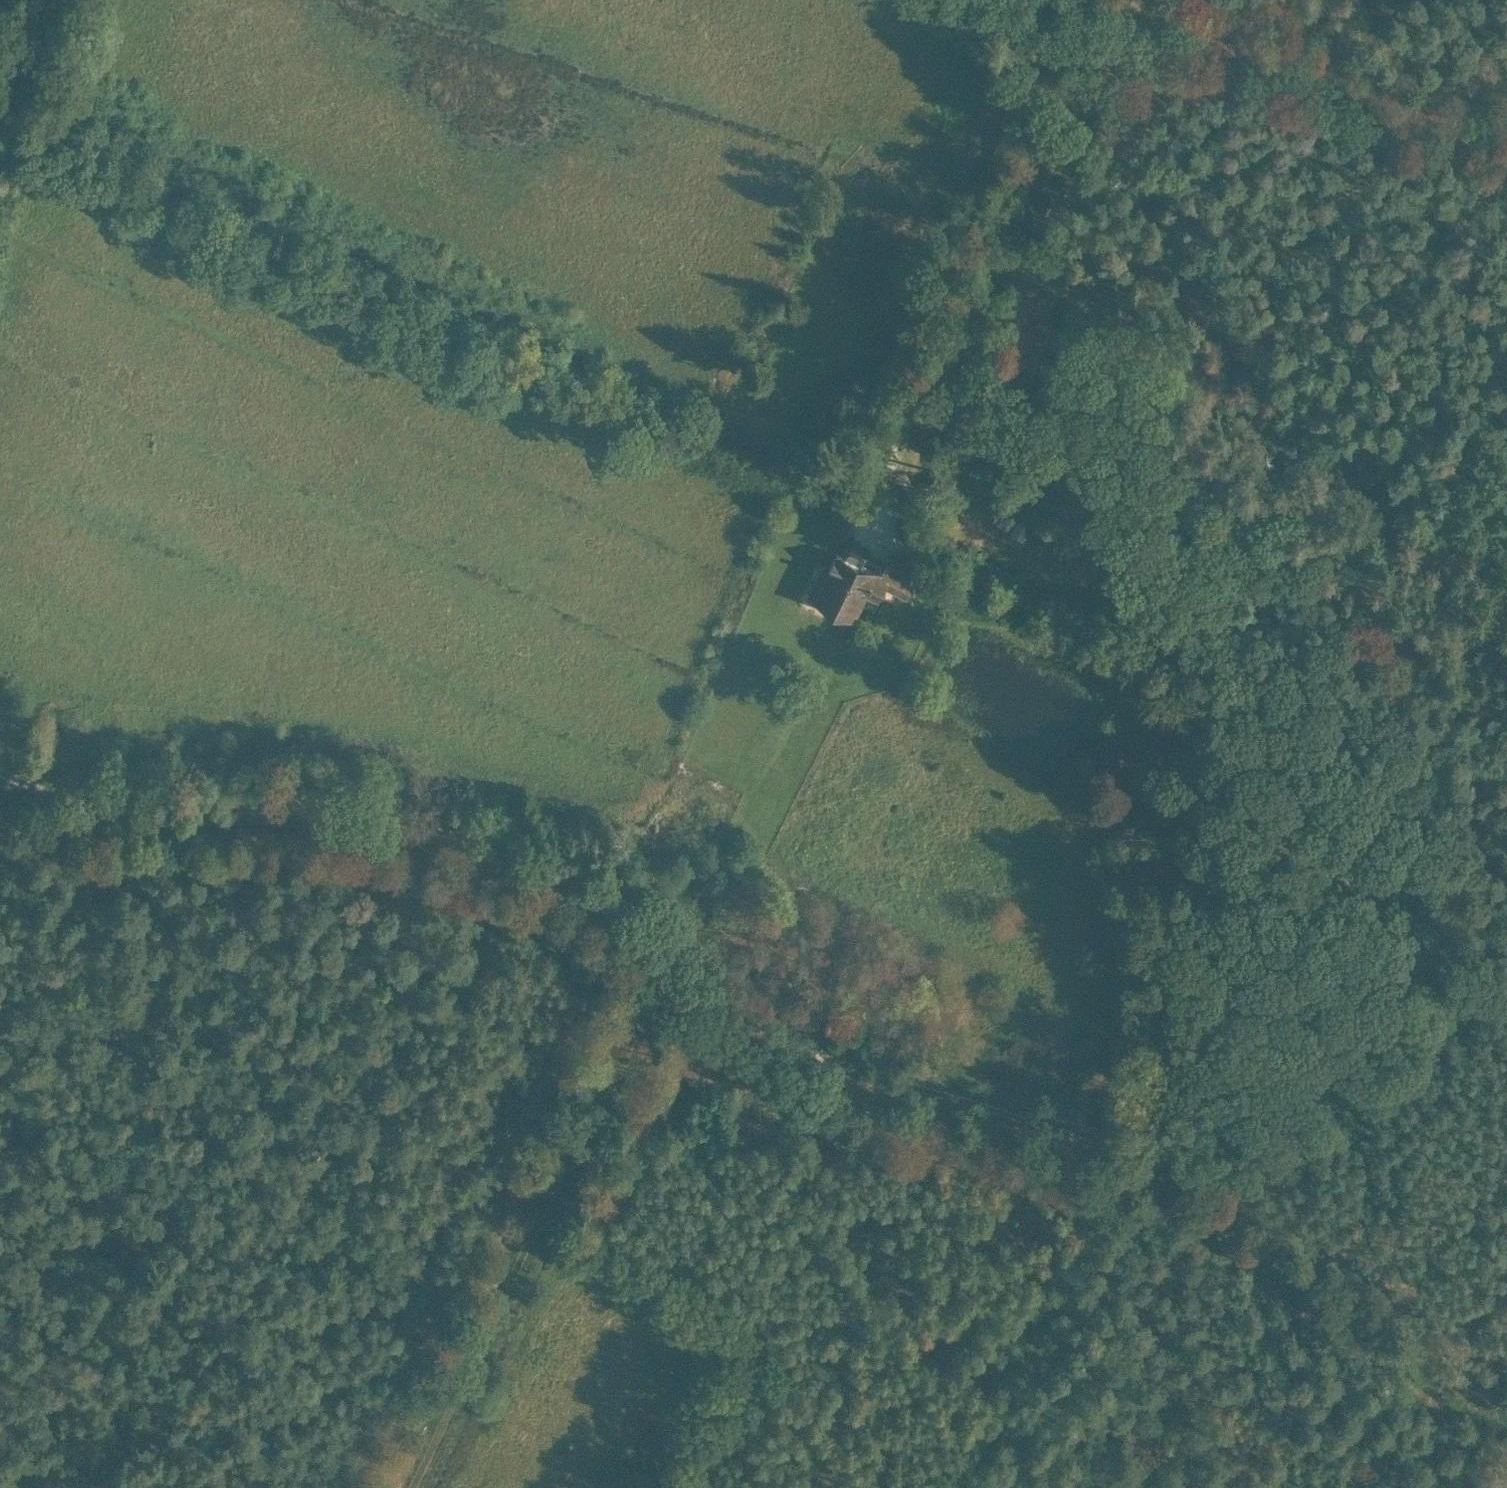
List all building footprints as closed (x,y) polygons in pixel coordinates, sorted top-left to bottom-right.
[(1016,518),(1010,532),(1024,538),(1029,524),(1016,518)] [(824,567),(815,585),(810,595),(853,616),(866,590),(878,595),(884,584),(906,595),(912,584),(921,566),(892,552),(881,573),(838,551),(829,569),(824,567)]
